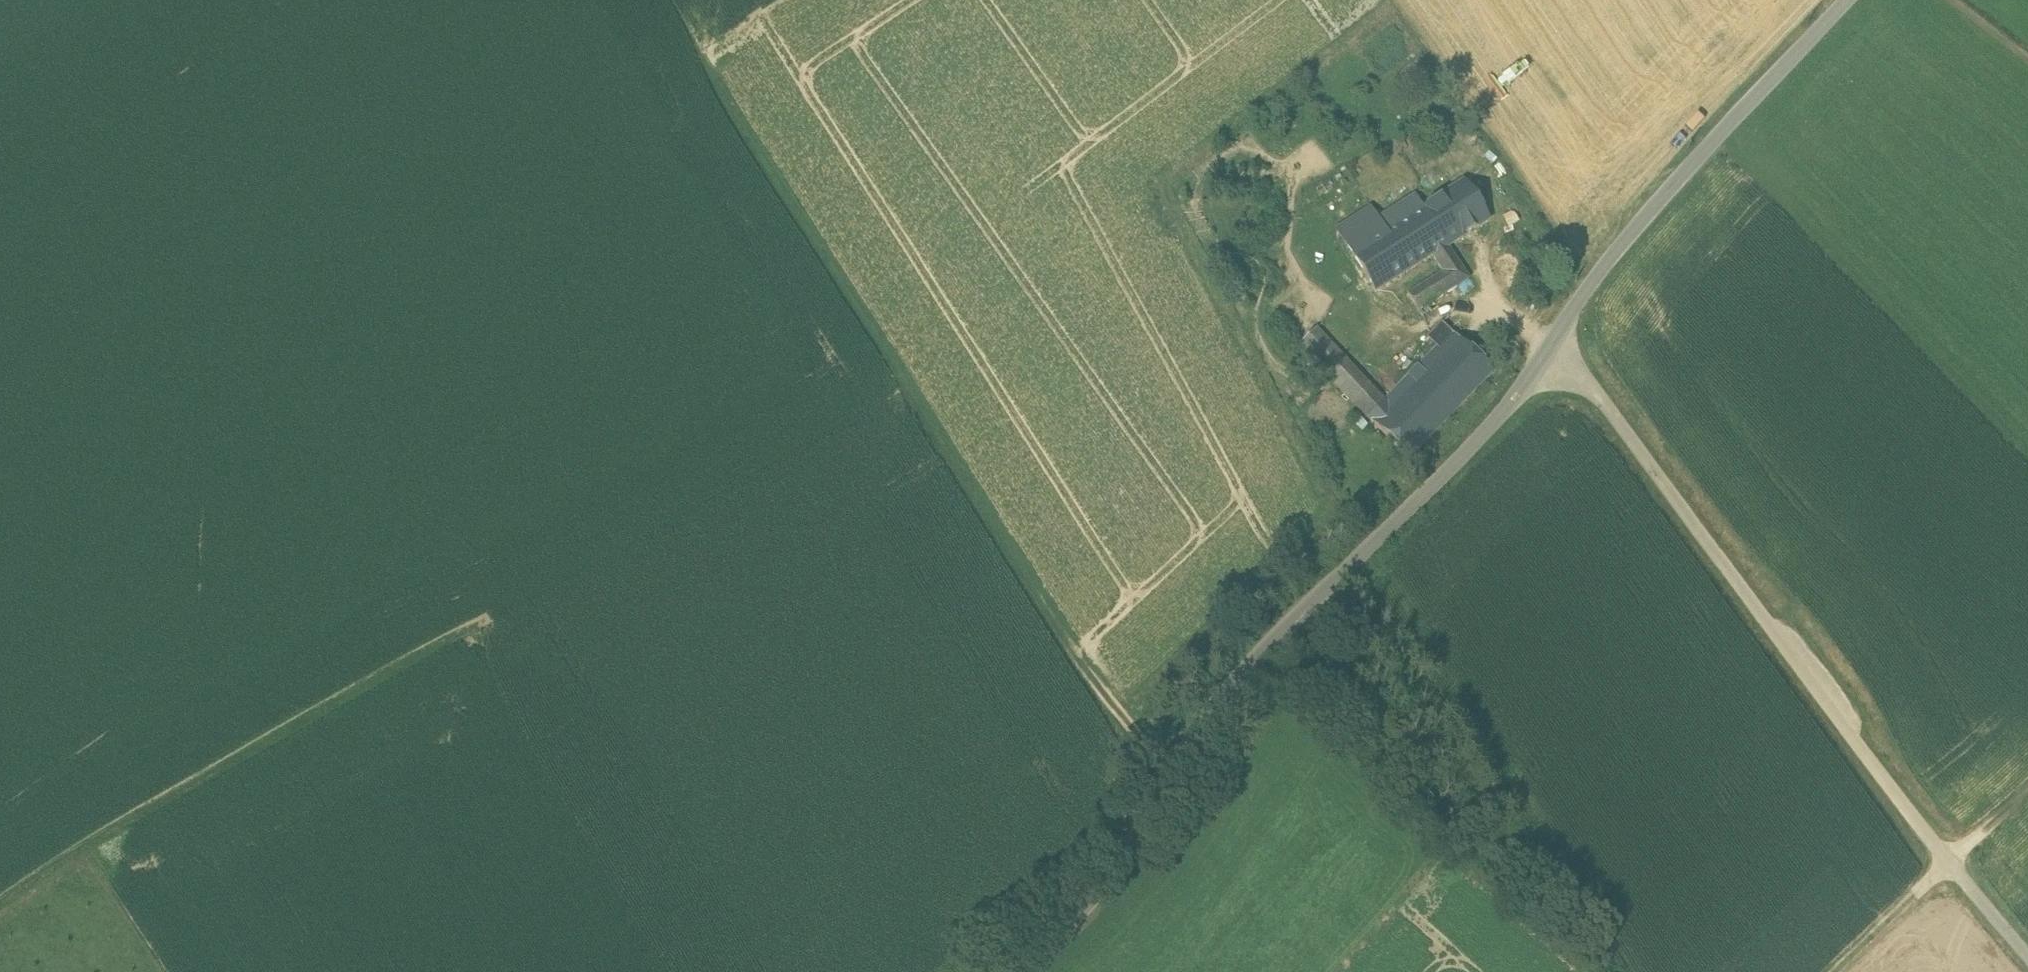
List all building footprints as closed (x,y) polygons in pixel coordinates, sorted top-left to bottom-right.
[(1424,209),(1423,210),(1445,244),(1446,243),(1492,213),(1471,179),(1424,209)] [(1416,197),(1398,209),(1405,221),(1423,210),(1424,209),(1416,197)] [(1397,208),(1378,220),(1387,233),(1405,221),(1398,209),(1397,208)] [(1405,221),(1387,233),(1378,220),(1373,213),(1342,233),(1377,287),(1432,252),(1445,244),(1423,210),(1405,221)] [(1470,277),(1446,243),(1445,244),(1432,252),(1443,270),(1421,284),(1422,284),(1409,293),(1419,309),(1470,277)] [(1386,399),(1283,292),(1266,309),(1369,416),(1386,399)] [(1443,321),(1428,336),(1438,345),(1453,330),(1443,321)] [(1386,399),(1369,416),(1410,456),(1494,370),(1453,330),(1438,345),(1386,399)]
